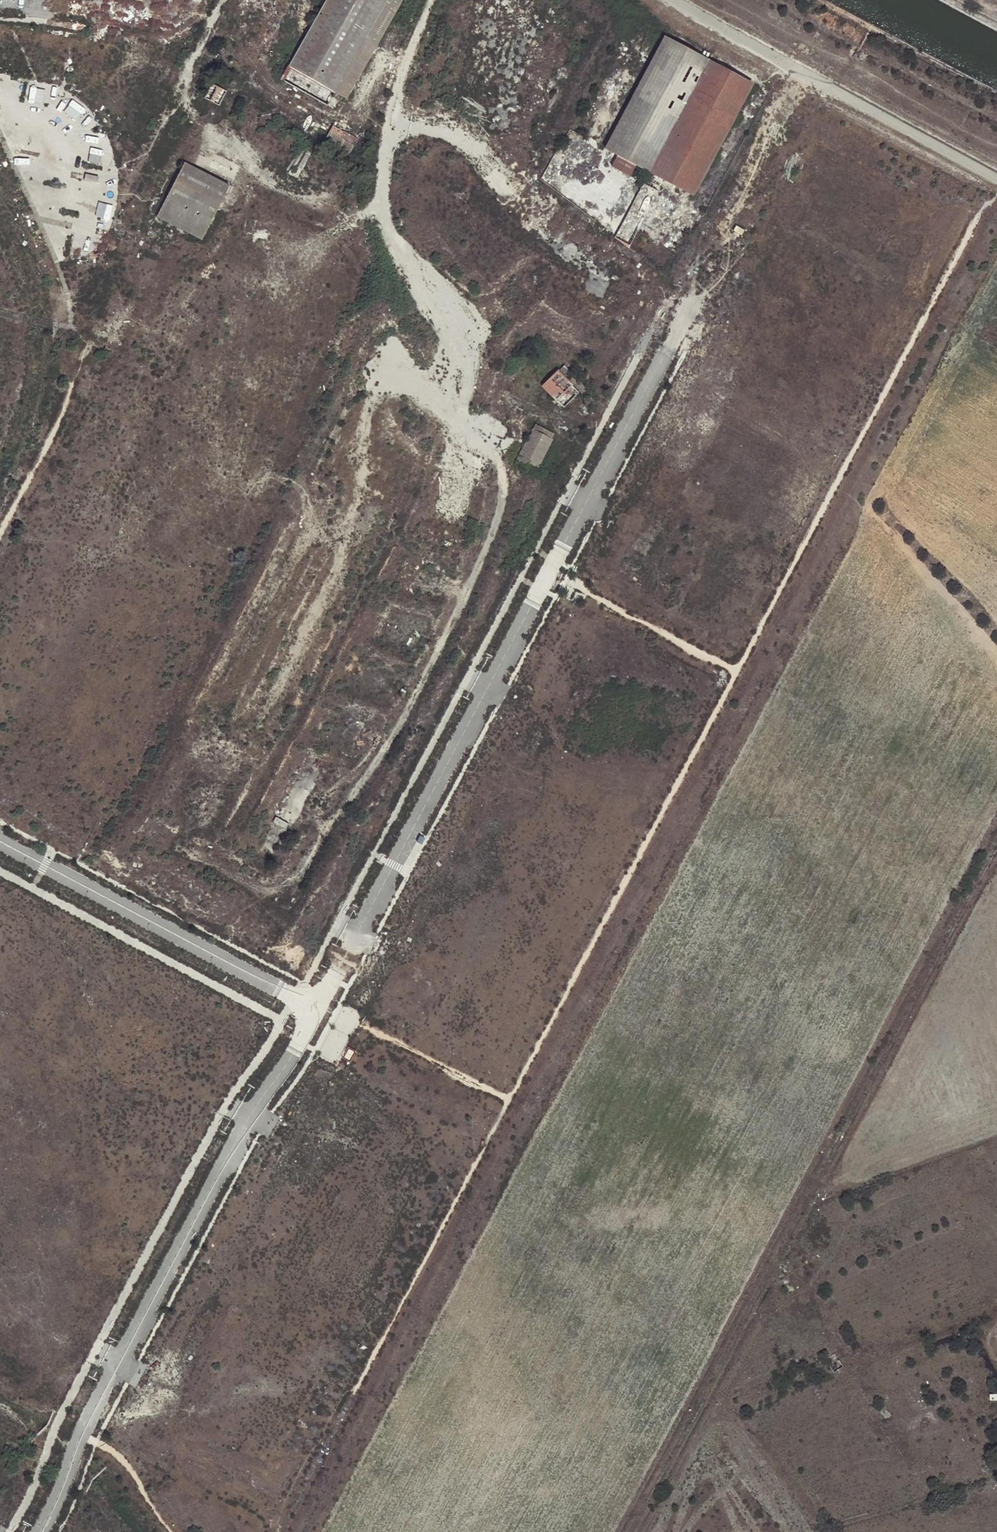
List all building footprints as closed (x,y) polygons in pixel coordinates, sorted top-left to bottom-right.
[(403,0),(327,0),(286,76),(333,101),(339,89),(350,95),(403,0)] [(608,147),(652,171),(712,58),(696,49),(694,51),(668,37),(608,147)] [(712,58),(652,171),(666,179),(695,195),(756,85),(729,70),(729,68),(712,58)] [(222,101),(229,87),(214,79),(207,93),(222,101)] [(353,155),(362,138),(337,125),(328,142),(353,155)] [(205,235),(232,181),(187,158),(160,211),(205,235)] [(733,230),(741,234),(745,228),(736,224),(733,230)] [(561,397),(576,382),(563,368),(548,383),(561,397)] [(538,468),(554,437),(557,430),(540,420),(536,427),(519,459),(538,468)] [(349,1046),(342,1057),(349,1062),(356,1050),(349,1046)]
